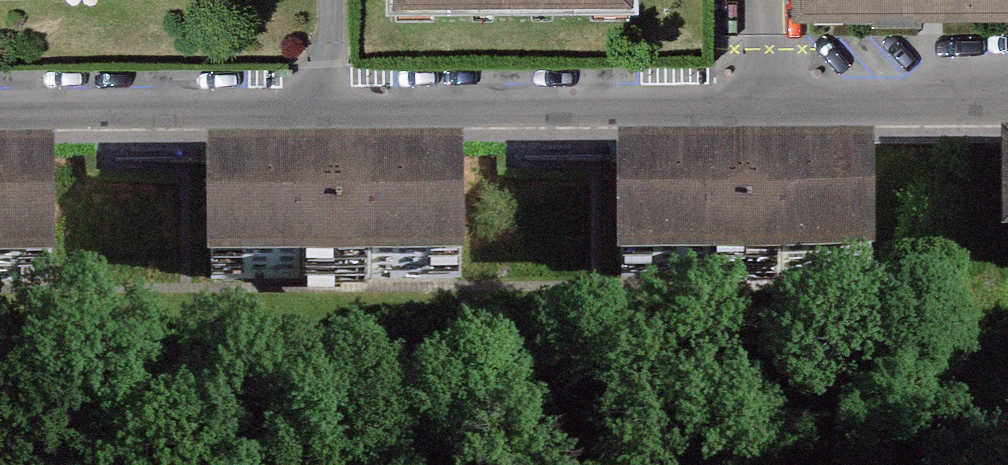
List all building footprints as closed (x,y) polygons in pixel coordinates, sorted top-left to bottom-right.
[(411,11),(659,8),(658,0),(411,0),(411,11)] [(891,164),(755,167),(757,292),(893,290),(891,164)] [(637,294),(757,292),(755,167),(636,168),(637,294)] [(340,174),(341,295),(479,294),(478,172),(340,174)] [(0,174),(0,296),(68,295),(67,173),(0,174)] [(341,295),(340,174),(223,174),(224,296),(341,295)]
